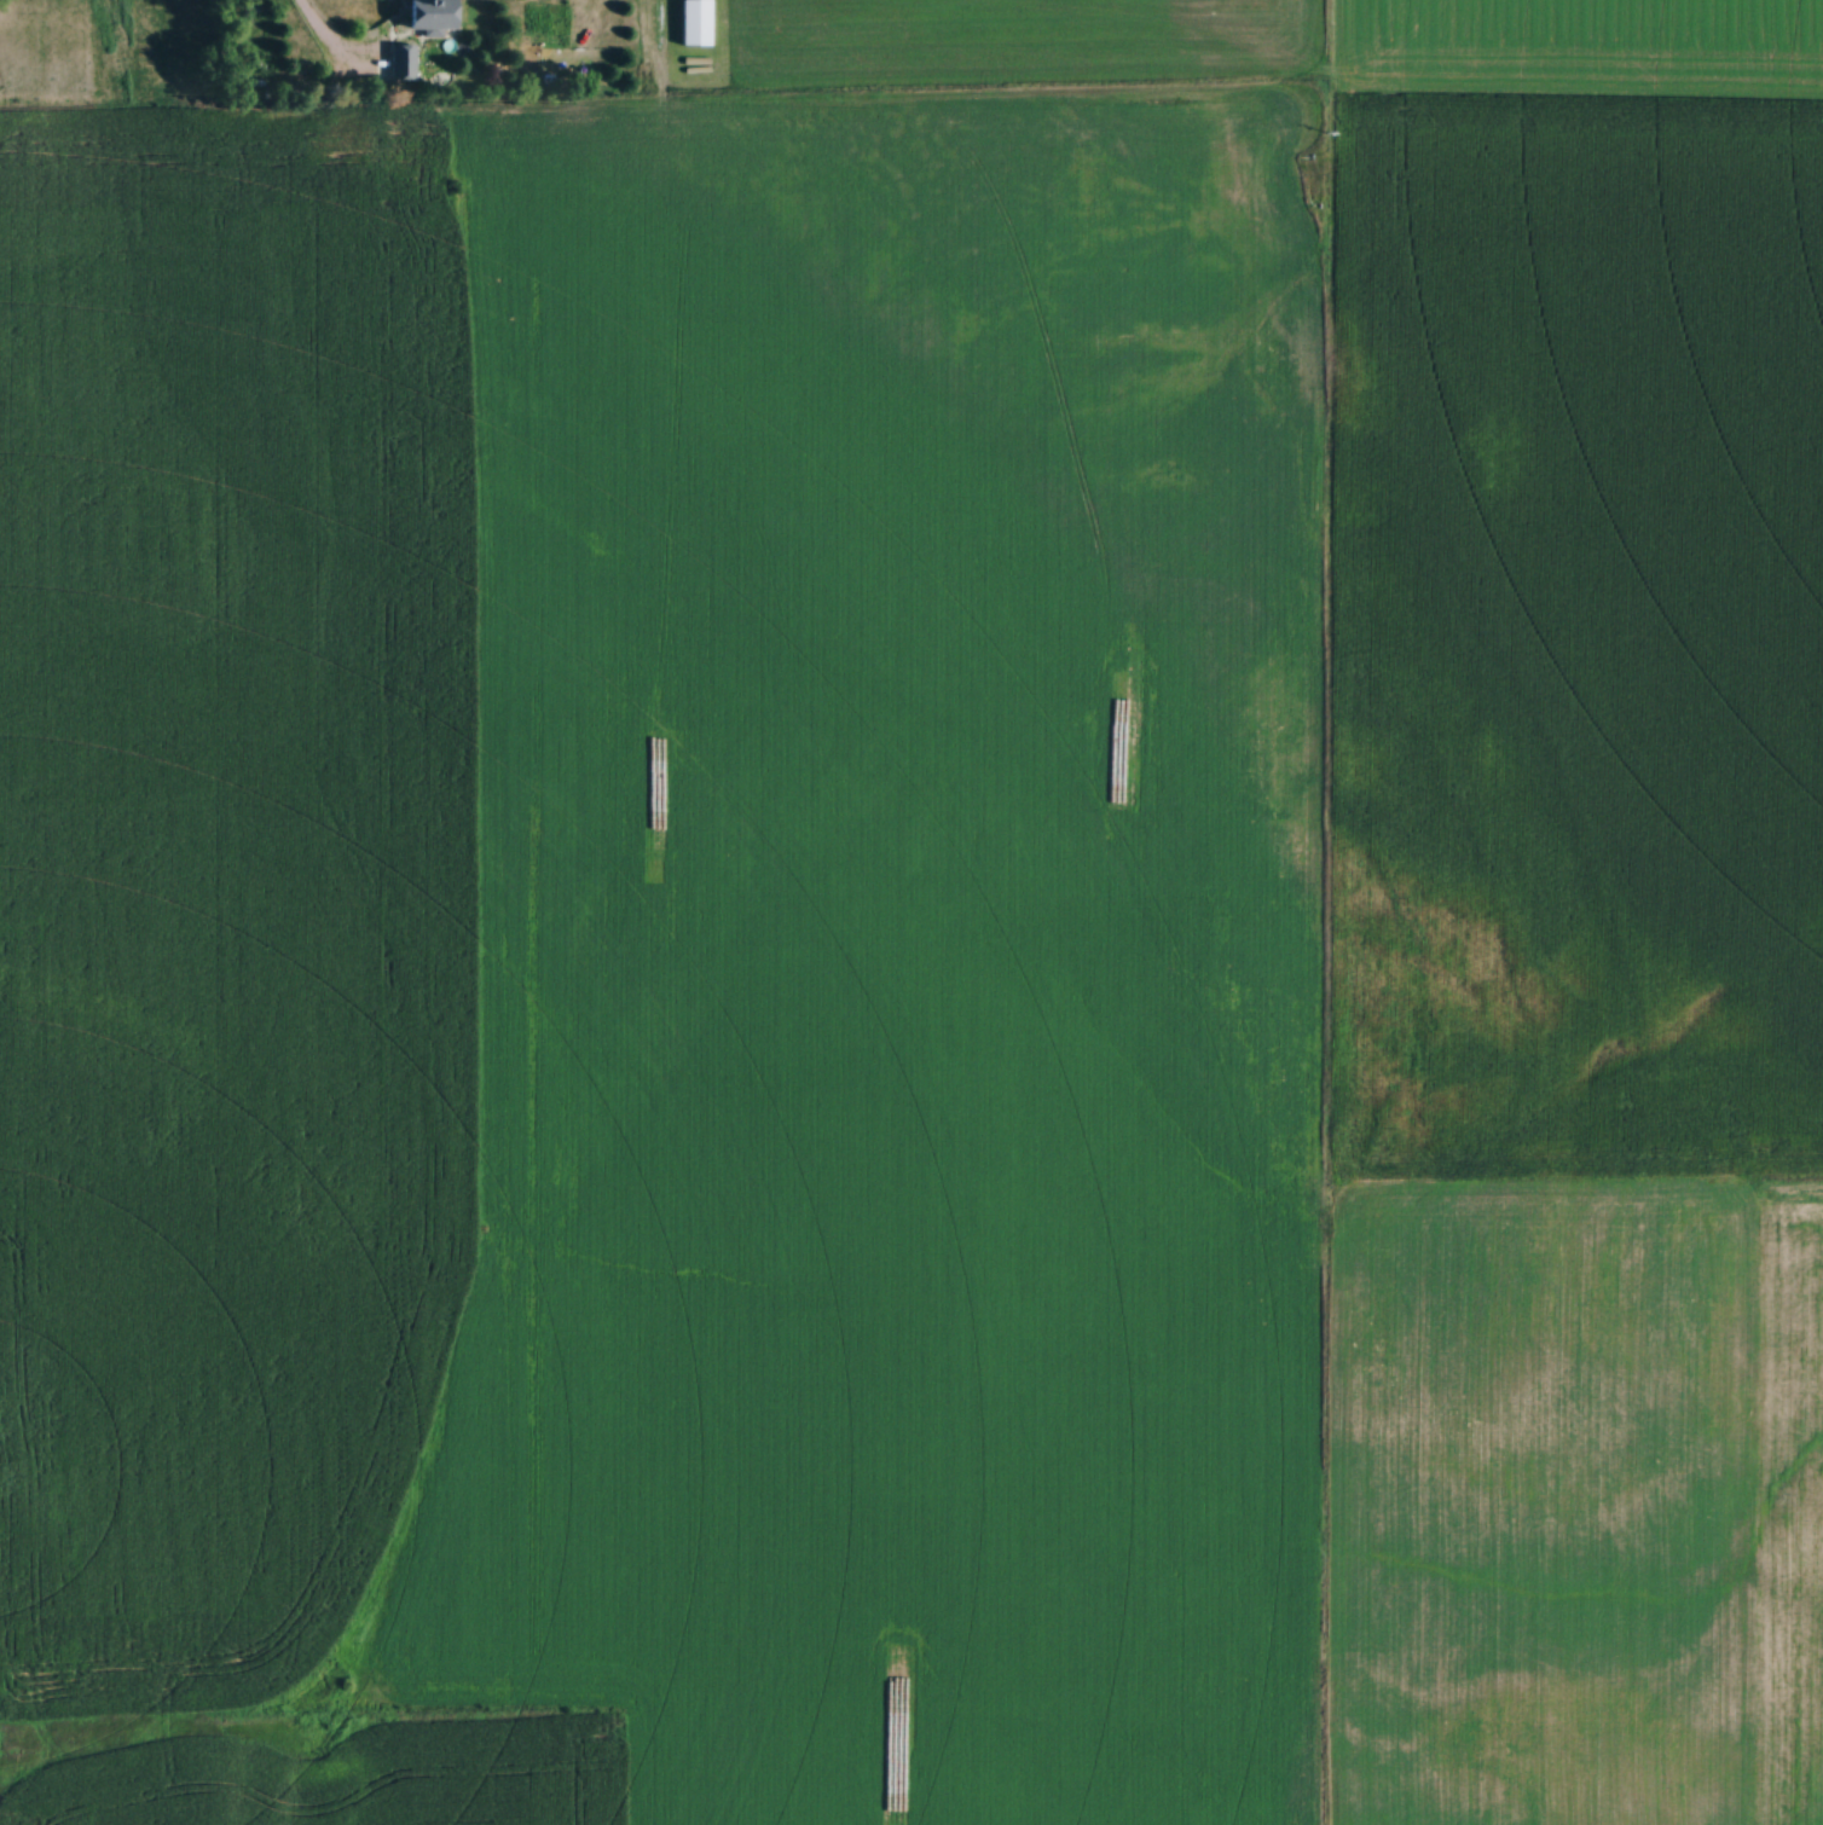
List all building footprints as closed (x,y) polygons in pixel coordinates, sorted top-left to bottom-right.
[(404,28),(422,28),(422,35),(440,35),(440,28),(455,28),(455,0),(404,0),(404,28)] [(415,43),(390,43),(390,80),(415,80),(415,43)]
